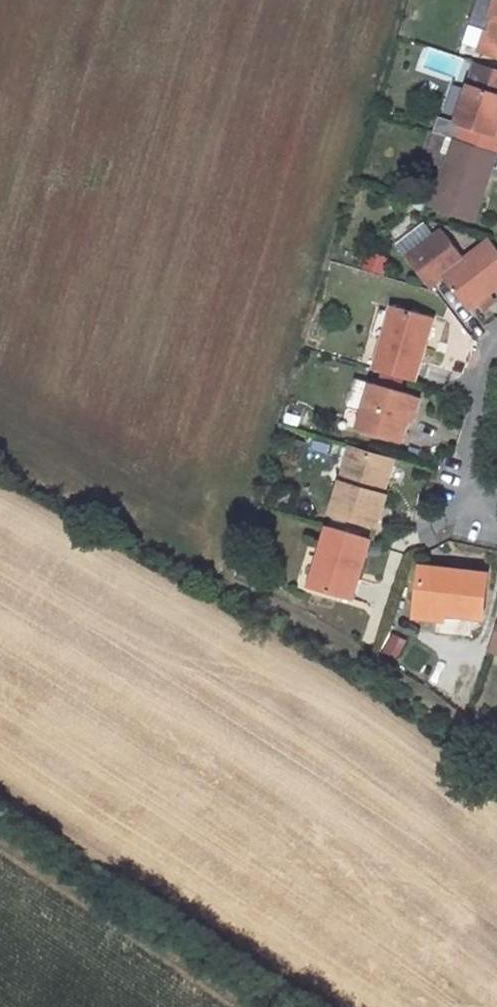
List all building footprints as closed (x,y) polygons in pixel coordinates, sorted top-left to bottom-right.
[(476,50),(496,57),(496,0),(492,0),(476,50)] [(496,91),(496,74),(471,65),(466,80),(496,91)] [(494,115),(496,105),(496,91),(466,80),(451,126),(460,129),(458,138),(486,147),(492,149),(496,133),(496,132),(490,129),(494,115)] [(454,136),(446,134),(442,150),(448,152),(454,136)] [(486,147),(458,138),(454,136),(448,152),(431,203),(469,215),(477,190),(472,188),(486,147)] [(477,190),(492,149),(486,147),(472,188),(477,190)] [(439,274),(460,257),(437,228),(403,255),(426,284),(439,274)] [(439,274),(464,307),(496,280),(496,252),(485,237),(460,257),(439,274)] [(372,367),(412,379),(431,311),(393,298),(372,367)] [(409,393),(366,379),(352,425),(396,439),(409,393)] [(389,461),(348,447),(327,513),(372,527),(382,496),(379,495),(389,461)] [(367,538),(323,525),(305,584),(348,598),(367,538)] [(437,620),(438,613),(476,618),(481,573),(415,565),(410,616),(437,620)] [(496,643),(496,610),(487,640),(496,643)]
